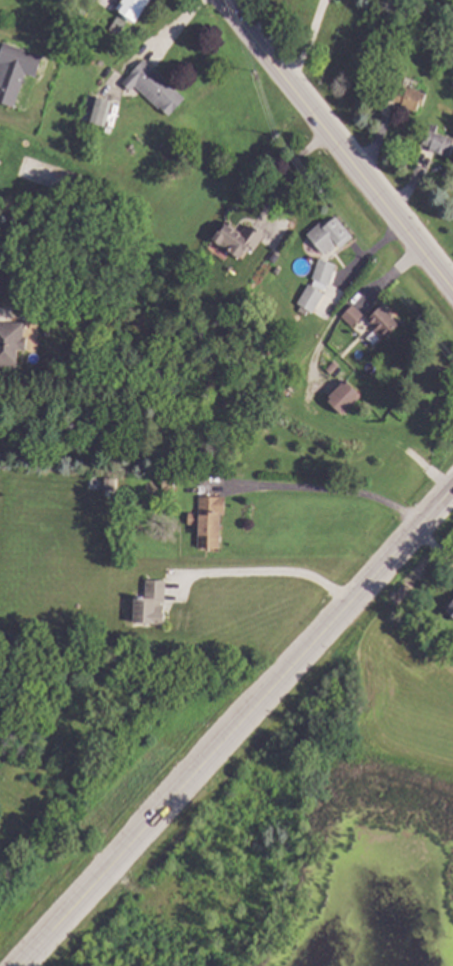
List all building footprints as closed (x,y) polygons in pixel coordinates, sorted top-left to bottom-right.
[(125,2),(122,0),(153,0),(137,23),(120,10),(125,2)] [(128,22),(120,36),(111,30),(119,17),(128,22)] [(417,31),(414,41),(401,37),(404,27),(417,31)] [(15,108),(0,102),(0,64),(0,57),(5,42),(44,56),(37,78),(27,74),(15,108)] [(178,91),(165,105),(139,82),(134,87),(127,80),(145,60),(178,91)] [(412,89),(413,88),(422,91),(421,92),(427,94),(423,105),(420,104),(418,111),(402,105),(403,102),(399,101),(398,102),(389,98),(394,85),(400,88),(401,85),(412,89)] [(112,100),(106,126),(88,122),(94,96),(112,100)] [(437,133),(452,139),(452,151),(451,156),(446,154),(446,155),(430,150),(431,147),(424,144),(431,124),(439,126),(437,133)] [(351,234),(339,243),(338,242),(324,253),(309,235),(322,223),(326,228),(337,218),(351,234)] [(244,233),(250,224),(266,235),(256,249),(250,245),(240,258),(229,250),(231,247),(223,242),(221,245),(215,240),(228,222),(244,233)] [(280,256),(276,263),(270,259),(275,252),(280,256)] [(337,265),(329,290),(312,284),(320,259),(337,265)] [(312,314),(321,293),(304,285),(295,306),(312,314)] [(355,305),(365,315),(353,326),(343,316),(355,305)] [(395,316),(394,317),(400,323),(386,338),(382,334),(380,336),(375,330),(377,328),(368,320),(384,305),(395,316)] [(18,368),(0,367),(0,322),(26,323),(25,337),(28,337),(27,351),(19,351),(18,368)] [(339,366),(332,374),(327,370),(334,361),(339,366)] [(362,395),(342,414),(327,399),(347,380),(362,395)] [(111,479),(102,479),(101,490),(111,491),(111,479)] [(176,481),(176,489),(163,488),(164,481),(176,481)] [(226,515),(221,514),(221,548),(199,548),(200,525),(190,525),(190,513),(200,513),(200,496),(220,497),(220,496),(226,496),(226,515)] [(167,580),(165,624),(135,623),(136,596),(147,597),(148,579),(167,580)] [(452,621),(452,598),(441,609),(452,621)]
